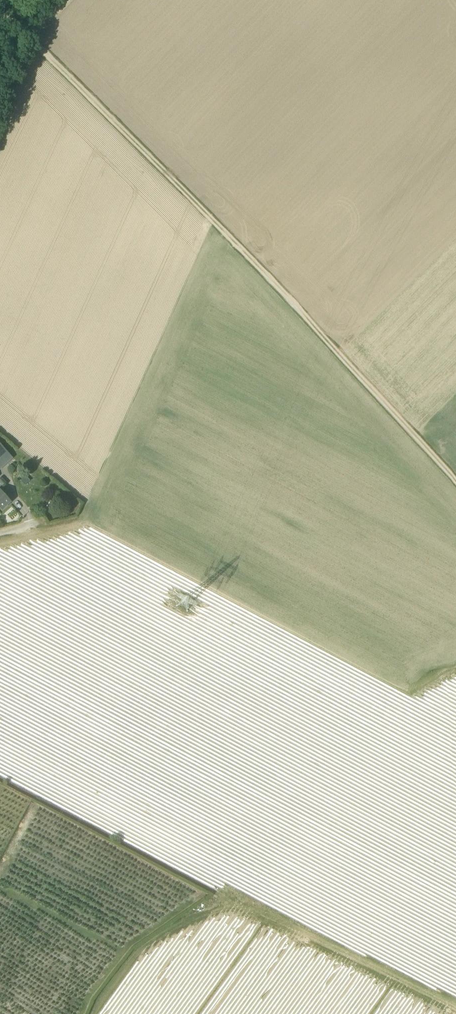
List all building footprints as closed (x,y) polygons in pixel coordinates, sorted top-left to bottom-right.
[(2,510),(11,502),(0,490),(0,508),(2,510)]
